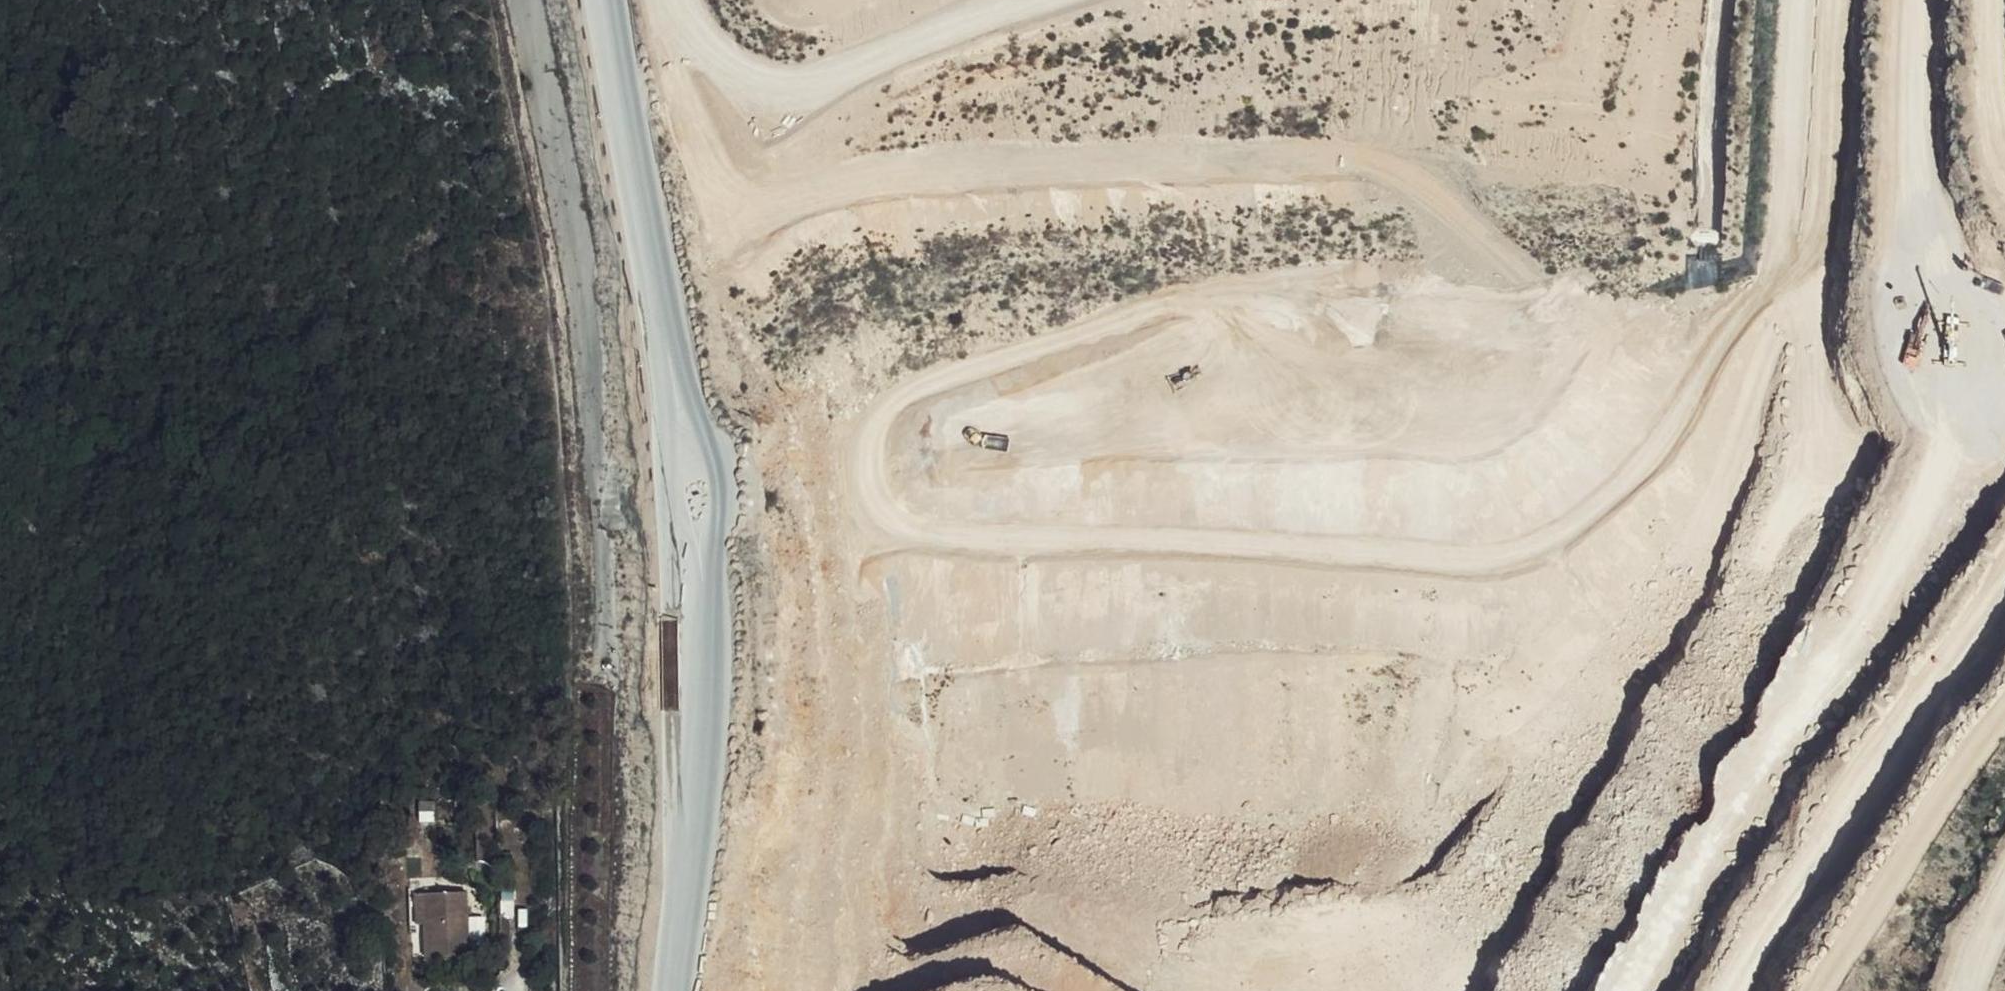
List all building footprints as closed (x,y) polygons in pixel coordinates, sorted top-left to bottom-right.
[(419,956),(463,954),(460,888),(416,890),(419,956)]
